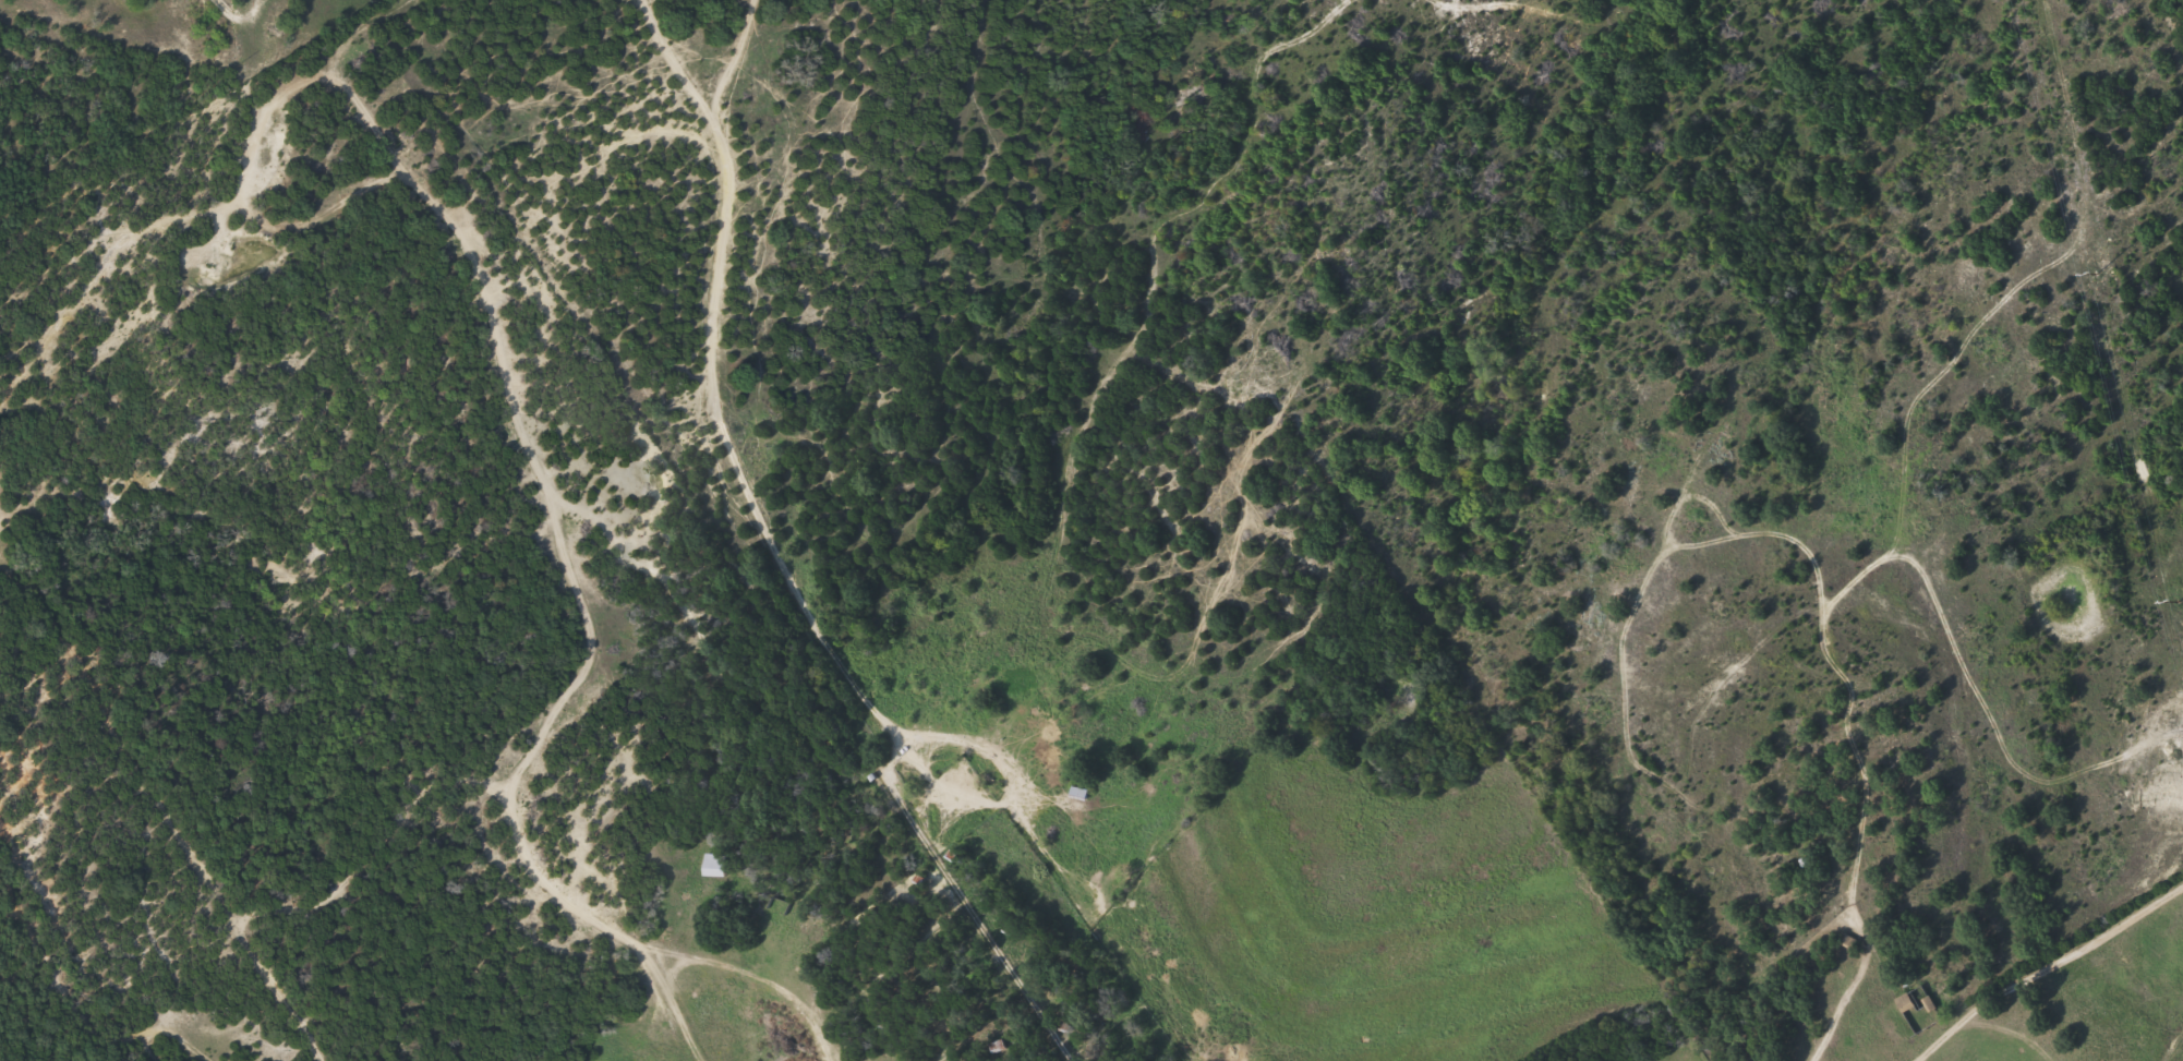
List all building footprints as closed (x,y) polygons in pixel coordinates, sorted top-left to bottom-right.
[(1074,797),(1076,787),(1093,791),(1090,800),(1074,797)] [(726,877),(705,877),(705,854),(726,854),(726,877)] [(1931,997),(1943,1016),(1918,1032),(1898,1000),(1911,992),(1919,1004),(1931,997)] [(1009,1050),(997,1056),(992,1045),(1004,1040),(1009,1050)]
